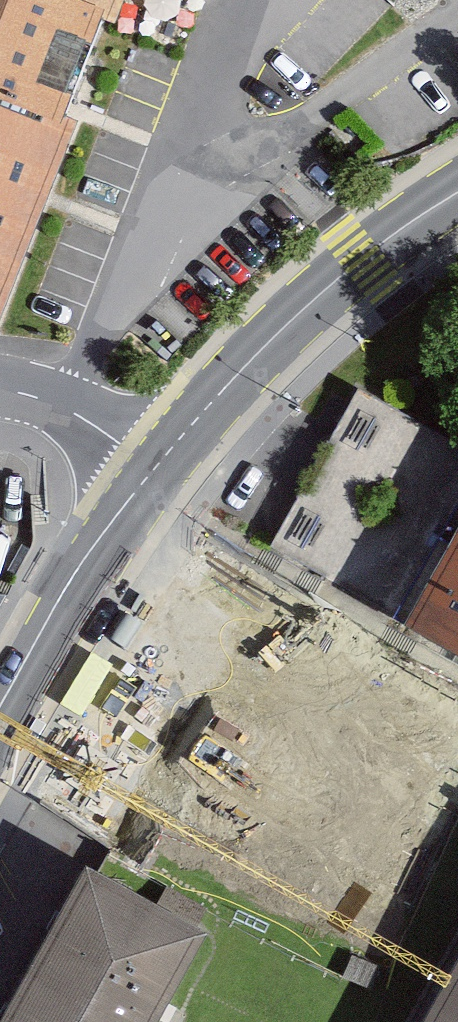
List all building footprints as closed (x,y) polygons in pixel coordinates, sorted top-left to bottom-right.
[(99,15),(61,0),(0,0),(0,102),(58,123),(65,105),(99,15)] [(99,15),(105,19),(112,0),(61,0),(99,15)] [(58,123),(0,102),(0,294),(37,195),(64,126),(58,123)] [(353,407),(340,429),(273,546),(457,648),(457,463),(353,407)] [(87,869),(4,1021),(163,1021),(210,935),(98,875),(87,869)] [(430,1021),(457,1021),(457,973),(430,1021)]
